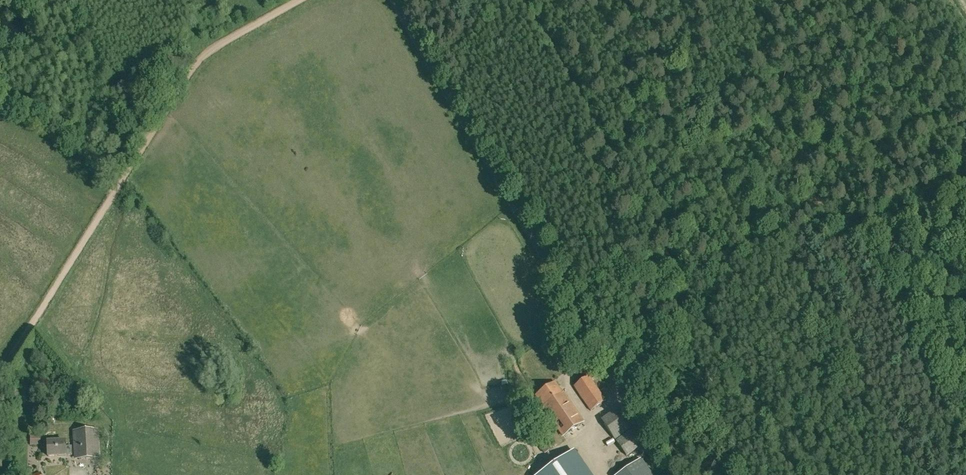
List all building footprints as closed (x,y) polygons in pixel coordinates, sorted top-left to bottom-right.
[(574,386),(591,411),(606,401),(589,376),(574,386)] [(584,422),(555,381),(535,395),(563,436),(584,422)] [(626,455),(646,441),(624,410),(616,415),(623,425),(611,433),(626,455)] [(526,416),(536,431),(544,425),(534,411),(526,416)] [(76,458),(98,457),(97,431),(75,433),(75,442),(76,454),(76,458)] [(66,457),(66,456),(72,456),(72,446),(66,446),(66,442),(48,443),(49,457),(49,458),(66,457)] [(540,474),(590,474),(574,451),(540,474)] [(649,470),(642,461),(623,474),(642,474),(649,470)]
